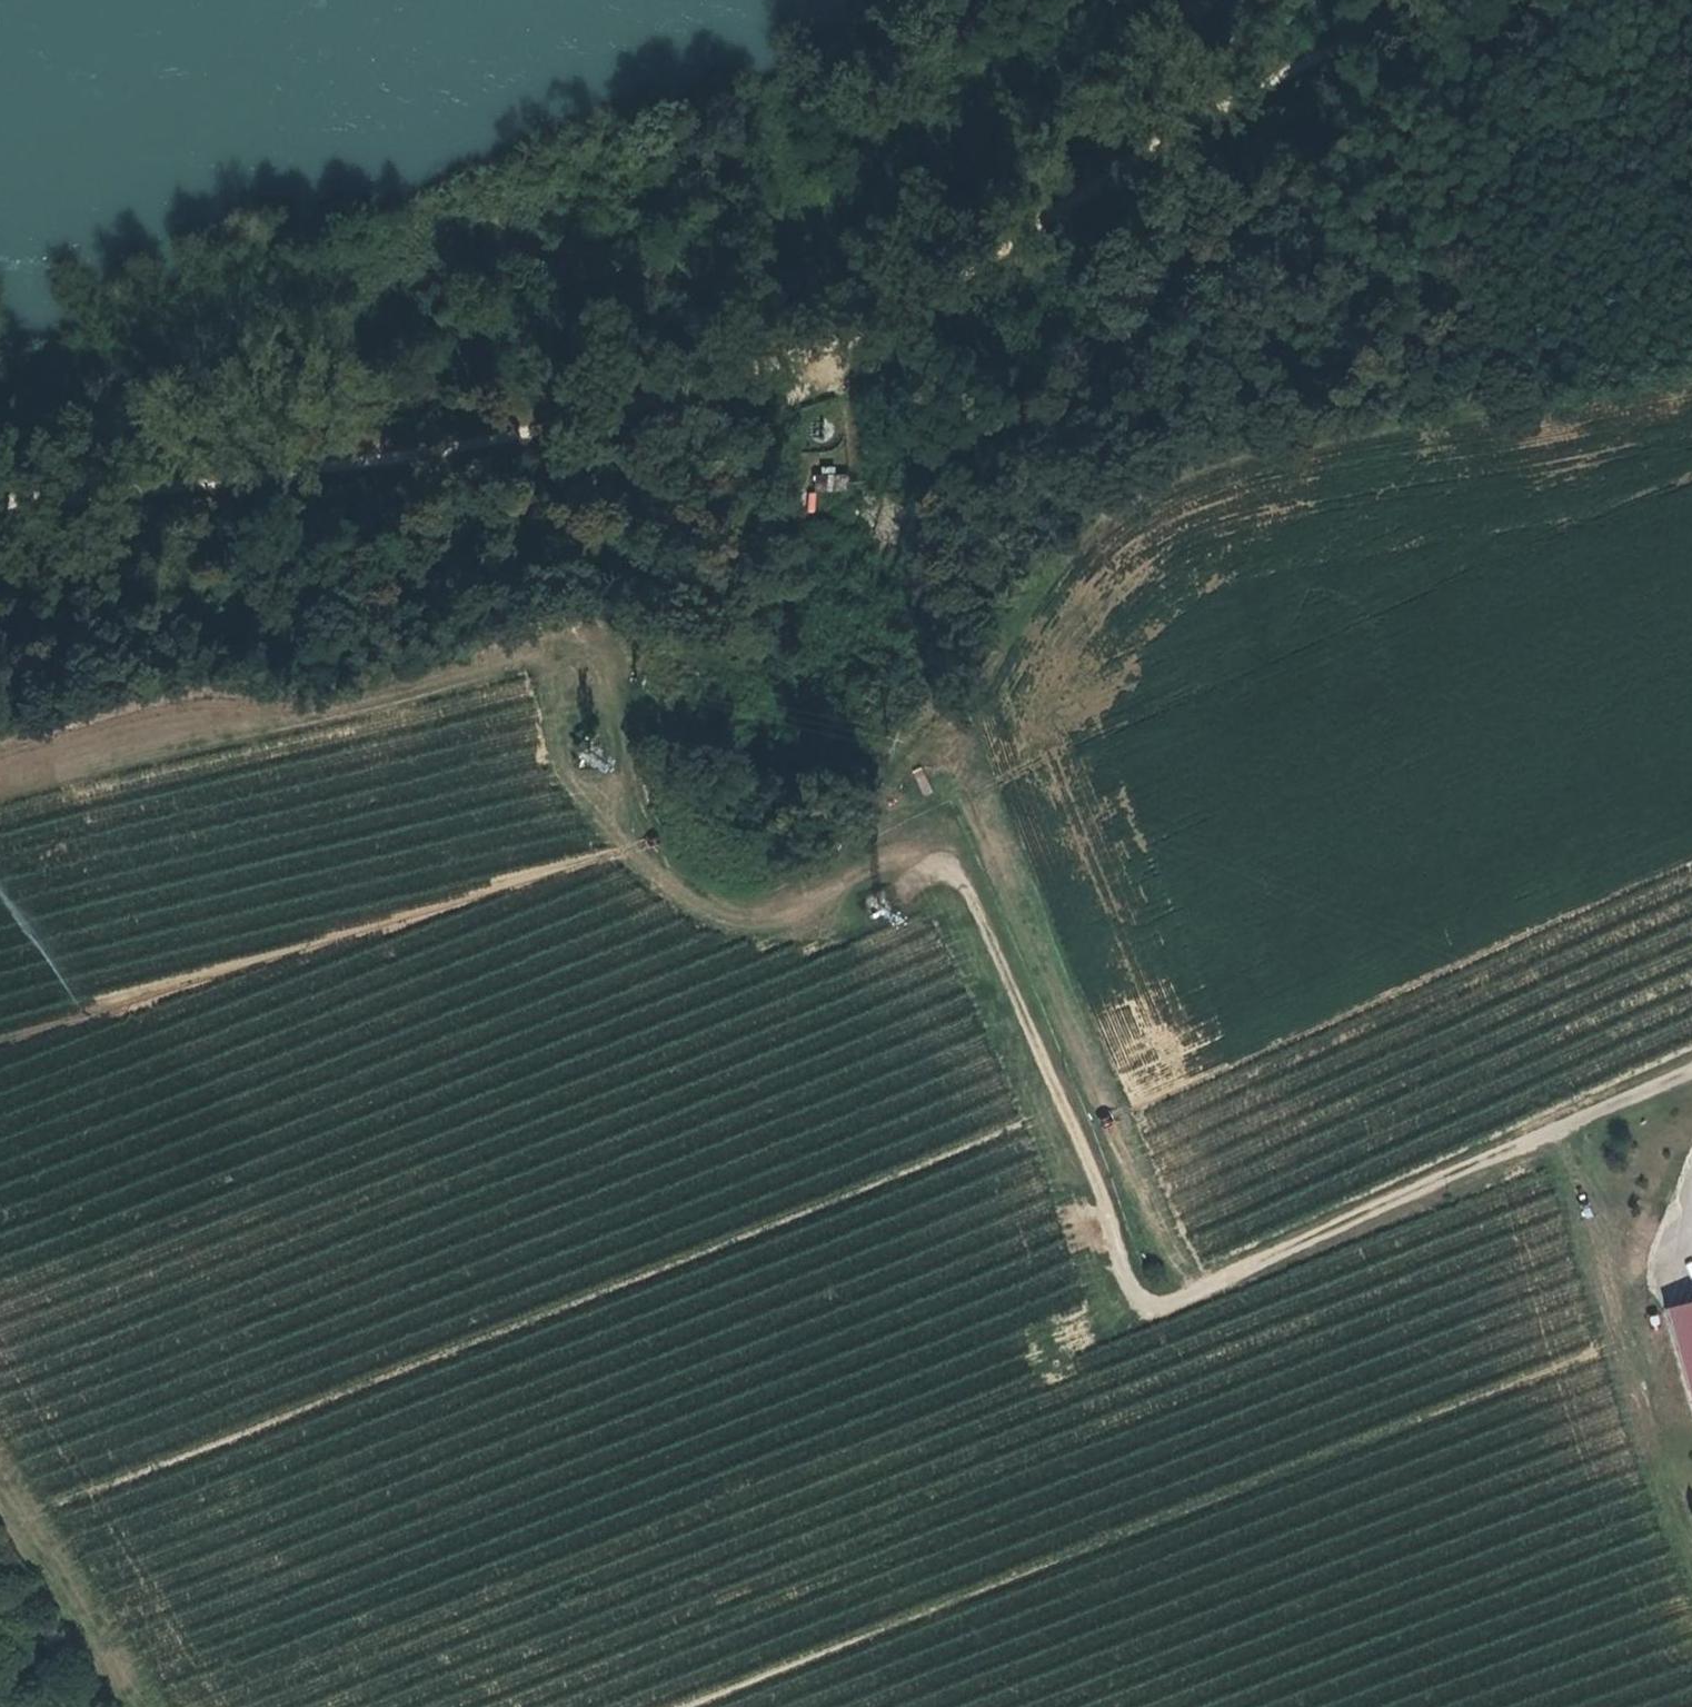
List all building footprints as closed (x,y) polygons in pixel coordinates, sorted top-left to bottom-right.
[(847,493),(848,477),(815,475),(814,490),(847,493)] [(880,892),(863,899),(871,918),(888,911),(880,892)] [(1664,1309),(1691,1409),(1691,1301),(1664,1309)]
